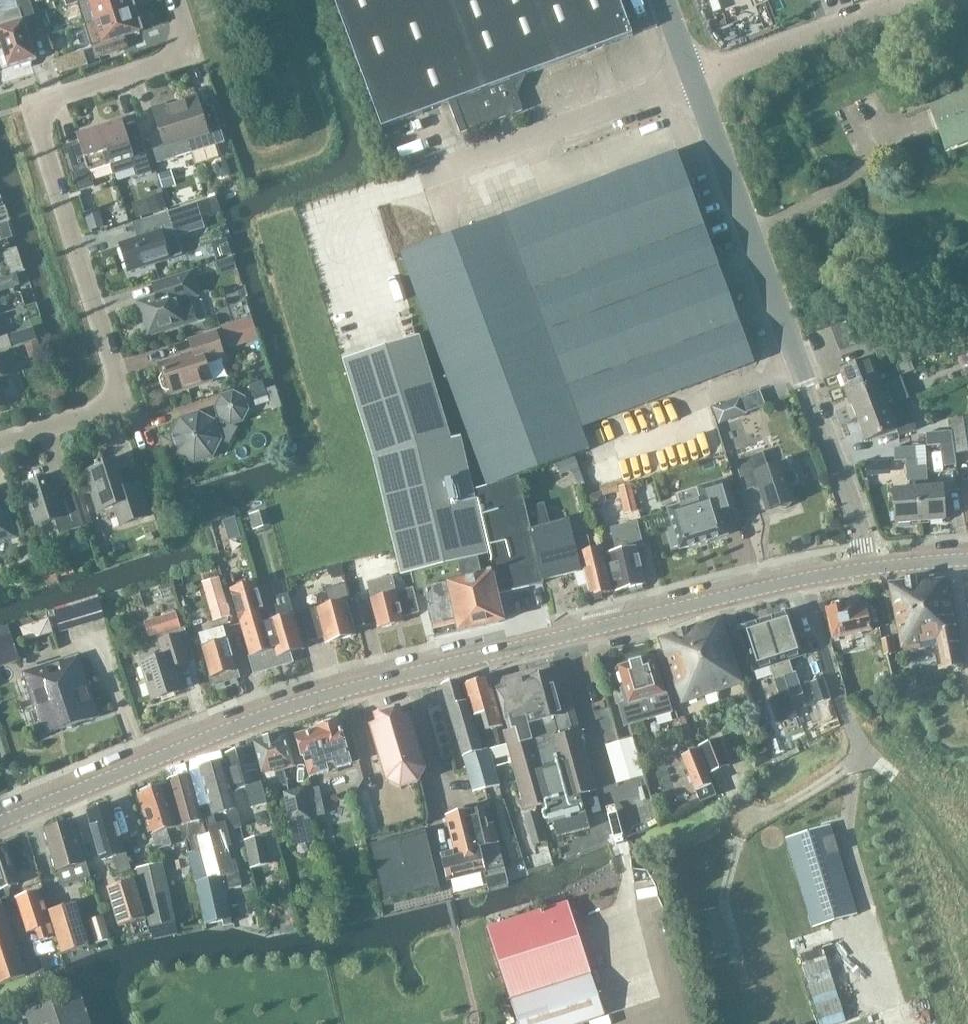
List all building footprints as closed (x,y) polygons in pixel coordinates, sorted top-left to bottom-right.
[(28,35),(39,31),(29,0),(22,0),(16,2),(19,11),(10,14),(13,25),(0,29),(0,40),(8,67),(12,66),(13,69),(32,63),(31,60),(35,59),(28,35)] [(77,4),(74,5),(81,25),(135,9),(132,0),(76,0),(77,4)] [(421,114),(449,103),(460,133),(522,110),(511,80),(633,35),(620,0),(333,0),(381,129),(421,114)] [(135,9),(81,25),(88,48),(91,47),(95,59),(119,51),(115,40),(140,32),(137,23),(139,22),(135,9)] [(929,107),(943,144),(967,135),(967,92),(929,107)] [(185,102),(176,105),(190,153),(191,153),(192,156),(225,145),(213,108),(199,103),(196,95),(184,99),(185,102)] [(190,153),(176,105),(166,108),(165,105),(152,109),(160,135),(149,139),(157,163),(190,153)] [(100,129),(111,165),(131,158),(137,177),(152,173),(144,148),(132,152),(122,118),(107,123),(108,126),(100,129)] [(111,165),(100,129),(91,131),(90,128),(76,133),(80,147),(67,151),(80,191),(94,187),(89,172),(111,165)] [(399,140),(409,156),(423,147),(414,131),(399,140)] [(504,216),(425,245),(401,254),(487,486),(589,449),(580,427),(754,362),(676,152),(503,216),(504,216)] [(149,208),(166,206),(164,191),(148,193),(149,208)] [(145,237),(120,245),(128,271),(181,255),(175,237),(178,236),(175,228),(202,220),(197,204),(140,221),(145,237)] [(201,212),(204,227),(179,231),(182,247),(225,239),(219,209),(201,212)] [(203,267),(205,286),(233,284),(231,264),(203,267)] [(190,273),(163,281),(167,294),(138,303),(148,335),(197,319),(190,298),(197,296),(190,273)] [(223,329),(228,342),(243,338),(245,346),(261,342),(253,320),(223,329)] [(840,350),(841,349),(854,345),(846,323),(832,329),(840,350)] [(870,349),(889,343),(884,326),(865,333),(870,349)] [(170,391),(171,394),(212,381),(205,362),(224,357),(216,332),(189,340),(193,353),(158,364),(161,375),(159,380),(162,389),(167,392),(170,391)] [(11,348),(7,335),(0,338),(0,337),(0,351),(11,348)] [(421,343),(345,367),(374,460),(401,575),(411,572),(416,592),(423,591),(434,637),(501,622),(494,594),(543,583),(525,509),(519,481),(474,491),(461,437),(451,440),(421,343)] [(10,375),(8,368),(4,354),(0,356),(0,378),(10,375)] [(856,360),(839,367),(839,368),(840,367),(842,371),(839,372),(848,395),(900,376),(896,367),(894,367),(891,358),(885,355),(857,366),(855,362),(856,362),(856,360)] [(900,376),(848,395),(856,418),(903,400),(908,398),(903,385),(900,376)] [(271,410),(280,407),(274,387),(265,390),(269,402),(271,410)] [(227,445),(219,440),(218,435),(225,421),(230,424),(241,420),(247,410),(243,399),(233,394),(222,397),(216,407),(218,414),(214,423),(198,414),(180,420),(172,436),(176,438),(179,449),(177,453),(194,462),(211,456),(212,454),(219,458),(227,445)] [(903,400),(856,418),(865,441),(896,429),(899,437),(915,431),(903,400)] [(967,451),(967,418),(950,420),(955,453),(967,451)] [(943,466),(956,464),(951,431),(926,433),(927,446),(940,445),(943,466)] [(895,523),(920,522),(916,466),(915,447),(894,448),(894,461),(905,460),(907,481),(909,481),(910,488),(893,489),(895,523)] [(792,485),(795,482),(796,478),(795,474),(791,471),(787,470),(784,471),(781,464),(766,468),(764,465),(766,465),(762,453),(735,462),(744,491),(759,486),(767,510),(778,507),(779,508),(782,509),(786,508),(789,506),(791,504),(792,502),(793,502),(788,486),(792,485)] [(85,472),(97,512),(115,506),(121,525),(149,516),(139,484),(124,489),(115,460),(99,465),(98,464),(95,465),(96,468),(85,472)] [(916,466),(920,522),(945,520),(942,486),(925,487),(924,480),(927,480),(926,466),(916,466)] [(24,485),(37,525),(54,519),(59,534),(83,526),(73,496),(58,501),(50,476),(24,485)] [(679,545),(680,549),(726,535),(721,518),(736,513),(726,480),(706,486),(709,497),(668,510),(673,528),(668,530),(673,547),(679,545)] [(619,489),(624,513),(636,510),(631,486),(619,489)] [(544,504),(525,509),(543,581),(580,572),(576,554),(580,553),(588,585),(585,586),(584,588),(585,595),(588,596),(590,596),(590,597),(612,592),(601,547),(590,550),(587,536),(572,540),(568,520),(550,525),(544,504)] [(13,536),(3,505),(0,506),(0,540),(13,536)] [(251,525),(270,520),(266,506),(248,511),(251,525)] [(607,553),(616,591),(644,584),(635,547),(642,546),(636,523),(611,529),(616,551),(607,553)] [(392,576),(367,583),(378,628),(403,622),(402,617),(419,612),(413,588),(396,592),(392,576)] [(906,580),(888,582),(901,646),(902,651),(934,645),(938,670),(963,665),(947,579),(933,581),(932,577),(915,579),(915,578),(906,579),(906,580)] [(255,579),(230,587),(254,673),(292,662),(289,653),(304,649),(293,609),(288,611),(286,603),(275,606),(273,599),(261,602),(255,579)] [(326,643),(355,635),(346,600),(349,599),(345,584),(325,589),(329,604),(302,612),(309,641),(324,636),(326,643)] [(224,598),(207,603),(212,620),(229,616),(224,598)] [(357,628),(371,625),(365,601),(351,605),(357,628)] [(830,607),(825,608),(832,639),(850,635),(853,647),(865,644),(863,632),(871,630),(866,608),(856,610),(854,602),(841,605),(838,602),(832,604),(830,607)] [(148,637),(180,626),(175,611),(143,621),(148,637)] [(765,619),(784,677),(790,698),(803,694),(796,671),(793,672),(789,660),(805,654),(791,613),(792,613),(791,611),(789,612),(771,618),(771,617),(765,619)] [(774,680),(784,677),(765,619),(759,621),(759,622),(741,628),(739,628),(739,630),(740,630),(753,671),(770,666),(774,679),(773,679),(774,680)] [(683,707),(743,686),(721,622),(704,627),(703,624),(659,639),(683,707)] [(0,627),(0,670),(21,663),(19,659),(11,633),(8,625),(0,627)] [(223,627),(198,634),(211,676),(210,677),(212,685),(239,677),(236,669),(235,669),(223,627)] [(176,666),(188,662),(180,635),(159,641),(164,657),(140,664),(151,700),(183,690),(176,666)] [(64,659),(23,673),(43,735),(99,717),(79,656),(64,661),(64,659)] [(620,689),(624,702),(617,704),(624,727),(672,713),(666,691),(664,692),(654,657),(641,660),(640,660),(629,663),(630,663),(618,667),(624,688),(620,689)] [(504,731),(522,800),(525,809),(542,805),(547,824),(554,823),(557,836),(590,827),(580,794),(595,790),(570,702),(563,698),(558,699),(551,671),(496,687),(509,730),(504,731)] [(823,723),(839,716),(819,671),(803,678),(823,723)] [(471,684),(460,687),(469,717),(477,715),(483,736),(486,740),(489,749),(500,745),(496,728),(503,726),(491,682),(490,679),(482,681),(479,679),(473,680),(473,681),(471,684)] [(458,681),(442,686),(463,757),(473,792),(485,789),(499,785),(489,749),(486,740),(483,736),(477,715),(469,717),(460,687),(458,681)] [(378,716),(375,716),(376,717),(375,717),(376,718),(374,718),(375,720),(376,720),(378,725),(374,727),(373,725),(371,726),(371,727),(371,728),(370,728),(371,730),(372,730),(376,745),(375,745),(376,748),(377,747),(382,762),(380,763),(381,765),(382,765),(387,780),(386,781),(387,782),(388,781),(399,787),(399,789),(401,789),(401,788),(416,783),(417,784),(419,783),(418,782),(424,771),(425,771),(426,769),(424,768),(420,753),(421,753),(420,751),(419,751),(415,736),(416,736),(415,734),(414,734),(409,719),(411,718),(410,716),(409,717),(409,716),(408,716),(408,715),(406,716),(406,717),(402,718),(400,713),(401,712),(401,710),(400,711),(400,710),(399,710),(399,709),(397,710),(394,712),(393,710),(380,714),(381,716),(378,716)] [(351,763),(359,761),(350,731),(342,733),(341,728),(339,728),(337,721),(335,722),(334,718),(319,722),(320,726),(318,727),(319,729),(296,736),(302,756),(304,756),(310,777),(329,771),(328,768),(331,767),(333,773),(338,772),(337,769),(351,764),(351,763)] [(285,733),(252,742),(261,775),(263,780),(266,790),(287,784),(283,769),(294,766),(285,733)] [(697,742),(710,770),(731,761),(718,733),(697,742)] [(752,750),(755,763),(772,758),(769,745),(752,750)] [(252,791),(254,800),(256,807),(268,804),(251,746),(226,754),(236,790),(255,785),(257,790),(252,791)] [(682,757),(695,790),(709,784),(697,751),(682,757)] [(217,824),(214,815),(226,811),(235,828),(242,826),(223,761),(200,767),(211,805),(203,807),(208,827),(217,824)] [(168,781),(173,800),(184,840),(206,834),(189,775),(168,781)] [(138,793),(140,800),(151,836),(152,835),(157,850),(171,845),(167,831),(179,827),(166,785),(138,793)] [(284,792),(286,800),(293,837),(313,833),(304,789),(284,792)] [(127,852),(124,853),(110,803),(88,811),(101,859),(114,856),(119,872),(131,869),(127,852)] [(454,852),(441,855),(447,876),(482,868),(485,877),(505,872),(497,841),(491,843),(482,808),(471,811),(470,810),(462,812),(460,810),(449,812),(448,815),(446,816),(454,852)] [(532,845),(546,841),(538,810),(524,814),(532,845)] [(217,824),(208,827),(221,876),(239,872),(226,822),(217,824)] [(58,870),(83,863),(71,823),(46,830),(58,870)] [(858,914),(841,858),(831,825),(785,839),(813,930),(834,923),(858,914)] [(439,888),(425,830),(370,843),(385,902),(439,888)] [(251,868),(270,863),(265,836),(245,840),(251,868)] [(10,894),(8,887),(19,884),(5,843),(0,845),(0,892),(2,899),(9,897),(10,894)] [(136,867),(149,926),(176,921),(163,861),(136,867)] [(232,923),(221,876),(196,882),(206,924),(223,920),(224,925),(232,923)] [(134,880),(107,888),(119,926),(146,918),(134,880)] [(40,941),(55,936),(40,891),(16,898),(23,918),(21,918),(26,933),(36,930),(40,941)] [(26,976),(7,919),(2,903),(1,899),(0,897),(0,984),(26,976)] [(7,919),(18,916),(13,899),(2,903),(7,919)] [(510,998),(519,1023),(577,1023),(604,1015),(567,902),(488,928),(510,998)] [(62,954),(89,946),(76,903),(49,911),(62,954)] [(110,939),(106,926),(102,916),(89,920),(96,943),(110,939)] [(34,957),(39,975),(50,971),(44,953),(34,957)] [(26,1012),(30,1023),(90,1023),(79,993),(26,1012)]
